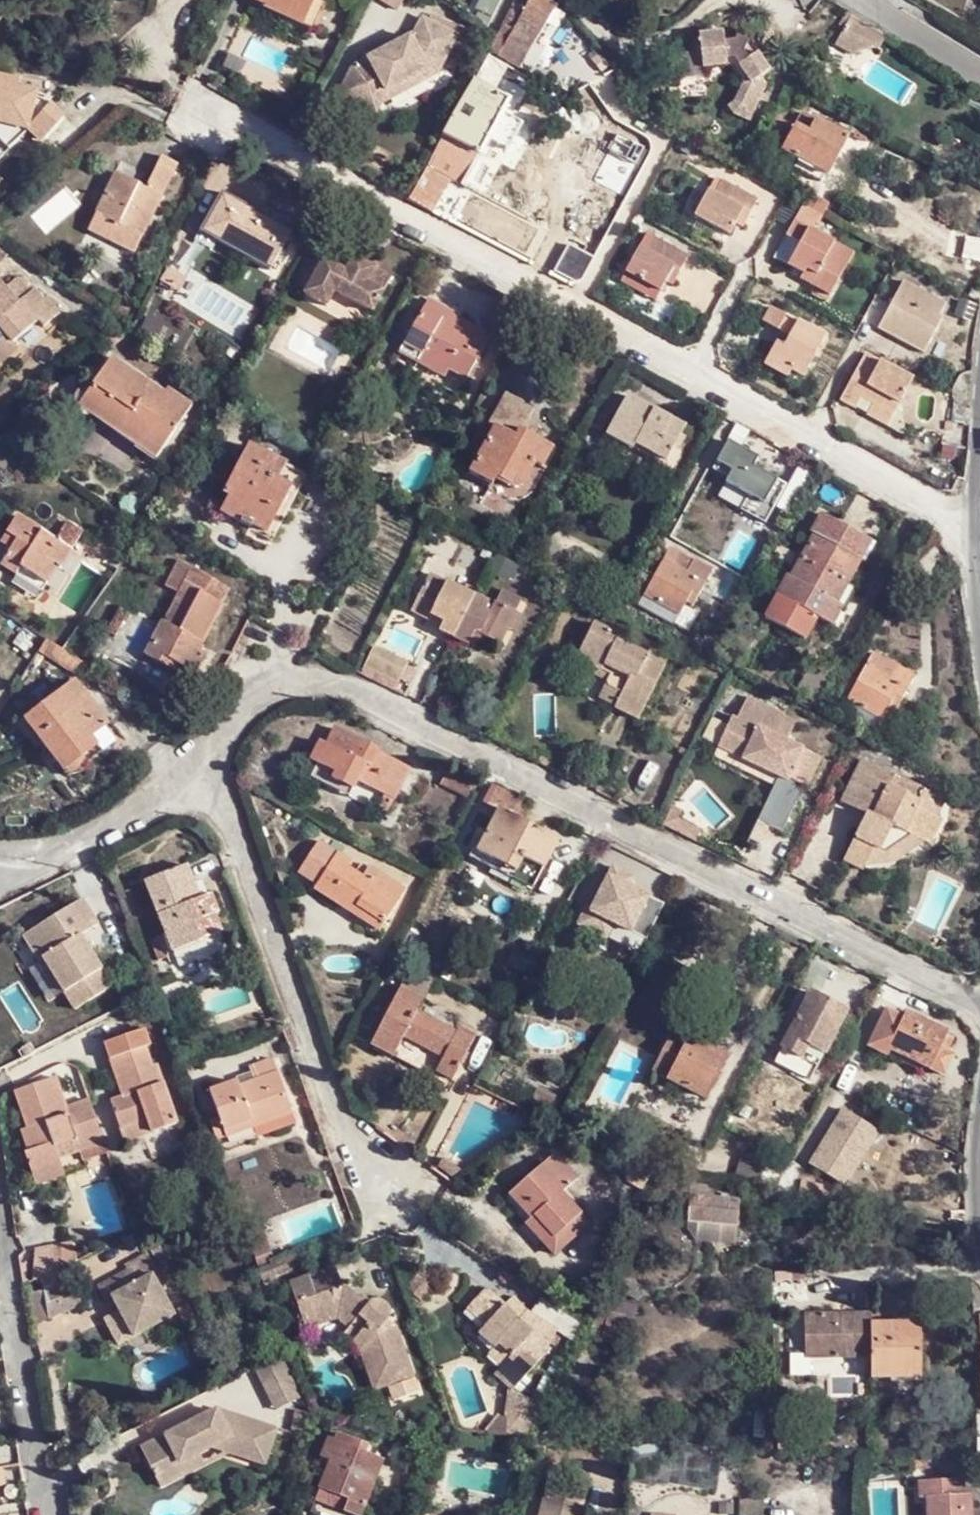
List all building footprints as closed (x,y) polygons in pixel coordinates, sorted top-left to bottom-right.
[(316,0),(257,0),(268,6),(269,3),(307,19),(316,0)] [(333,0),(316,0),(307,19),(322,27),(333,0)] [(397,9),(401,0),(380,0),(397,9)] [(552,0),(529,0),(525,8),(501,57),(522,68),(556,2),(552,0)] [(515,3),(489,51),(501,57),(525,8),(515,3)] [(350,65),(338,92),(366,106),(374,90),(383,86),(387,92),(424,69),(435,74),(447,52),(459,58),(468,41),(420,16),(412,32),(384,47),(386,53),(372,61),(369,55),(350,65)] [(721,29),(695,32),(700,71),(730,67),(737,117),(761,114),(755,72),(764,71),(762,53),(745,55),(743,37),(723,40),(721,29)] [(564,45),(553,39),(535,74),(557,86),(577,45),(568,40),(564,45)] [(366,49),(369,55),(372,61),(386,53),(384,47),(380,41),(366,49)] [(374,90),(366,106),(374,112),(381,102),(435,74),(424,69),(387,92),(383,86),(374,90)] [(508,97),(474,79),(470,78),(434,146),(452,156),(458,158),(447,178),(463,187),(487,138),(500,114),(508,97)] [(36,97),(38,91),(17,85),(16,88),(0,83),(0,123),(27,130),(28,126),(29,125),(36,97)] [(41,98),(36,97),(29,125),(45,140),(65,119),(50,103),(41,98)] [(500,114),(487,138),(508,147),(520,124),(500,114)] [(782,151),(799,160),(825,175),(828,177),(849,139),(816,121),(810,134),(795,126),(782,151)] [(434,146),(407,198),(432,212),(444,189),(436,185),(452,156),(434,146)] [(146,187),(115,172),(88,230),(135,253),(177,163),(160,155),(146,187)] [(825,175),(799,160),(794,169),(821,183),(825,175)] [(742,212),(749,215),(757,200),(722,181),(713,196),(707,192),(695,214),(730,235),(734,225),(742,212)] [(293,230),(224,190),(201,230),(270,269),(293,230)] [(743,228),(749,215),(742,212),(734,225),(743,228)] [(795,221),(786,236),(799,244),(790,261),(804,268),(802,273),(798,278),(814,287),(829,295),(846,263),(829,253),(834,243),(814,231),(803,225),(795,221)] [(806,221),(803,225),(814,231),(816,226),(806,221)] [(304,250),(322,260),(333,242),(338,233),(319,223),(304,250)] [(660,292),(666,280),(674,265),(682,269),(690,256),(654,236),(647,249),(640,245),(626,272),(660,292)] [(799,244),(786,236),(775,257),(802,273),(804,268),(790,261),(799,244)] [(311,278),(303,293),(329,307),(336,293),(374,314),(395,277),(333,242),(322,260),(311,278)] [(851,253),(834,243),(829,253),(846,263),(851,253)] [(10,256),(0,246),(0,264),(10,256)] [(674,265),(666,280),(674,285),(682,269),(674,265)] [(191,278),(175,268),(166,283),(182,293),(191,278)] [(295,288),(303,293),(311,278),(303,274),(295,288)] [(16,341),(15,340),(42,316),(25,295),(18,299),(0,278),(0,354),(16,341)] [(945,307),(905,282),(878,329),(924,355),(942,322),(937,319),(945,307)] [(829,295),(814,287),(809,295),(824,304),(829,295)] [(460,317),(428,301),(400,353),(446,378),(450,370),(467,379),(490,337),(458,320),(460,317)] [(763,321),(789,335),(797,339),(791,350),(783,345),(776,342),(764,363),(788,376),(791,371),(802,376),(824,336),(771,308),(763,321)] [(797,339),(789,335),(783,345),(791,350),(797,339)] [(20,347),(16,341),(0,354),(0,365),(20,347)] [(862,397),(874,404),(894,415),(914,381),(867,354),(841,398),(856,407),(862,397)] [(109,359),(81,401),(143,442),(140,446),(157,458),(192,407),(166,389),(162,395),(109,359)] [(534,409),(505,393),(488,424),(495,429),(469,474),(492,485),(495,479),(506,485),(514,488),(518,488),(521,486),(534,463),(541,466),(551,448),(533,437),(539,426),(528,420),(534,409)] [(623,401),(624,402),(640,411),(643,406),(626,397),(623,401)] [(143,442),(81,401),(77,406),(134,444),(130,450),(152,465),(157,458),(140,446),(143,442)] [(640,411),(624,402),(609,430),(665,461),(685,424),(670,415),(668,418),(644,405),(643,405),(643,406),(640,411)] [(894,415),(874,404),(868,414),(888,427),(894,415)] [(285,464),(248,447),(226,493),(230,495),(222,512),(251,528),(251,526),(267,534),(290,486),(277,480),(285,464)] [(74,551),(56,539),(20,516),(4,543),(12,549),(2,566),(19,576),(22,570),(48,586),(50,583),(59,568),(63,570),(74,551)] [(714,530),(685,516),(672,539),(701,553),(714,530)] [(871,543),(821,516),(810,537),(813,538),(791,579),(786,577),(775,598),(831,628),(842,609),(836,605),(871,543)] [(74,551),(85,532),(68,521),(56,539),(74,551)] [(667,552),(663,560),(686,572),(690,563),(667,552)] [(686,572),(663,560),(643,596),(679,614),(686,602),(693,605),(712,570),(693,559),(690,563),(686,572)] [(187,587),(192,575),(178,568),(167,587),(181,596),(187,587)] [(195,571),(192,575),(187,587),(204,595),(221,606),(230,590),(195,571)] [(426,574),(422,583),(439,591),(444,583),(426,574)] [(439,591),(422,583),(408,610),(424,619),(428,613),(440,620),(436,626),(434,630),(465,644),(468,637),(472,629),(480,635),(498,643),(504,630),(505,629),(513,611),(494,601),(488,611),(483,609),(486,605),(444,583),(439,591)] [(187,587),(181,596),(167,622),(165,622),(147,656),(173,671),(176,665),(194,674),(204,656),(197,653),(221,606),(204,595),(187,587)] [(679,614),(643,596),(637,608),(673,627),(679,614)] [(121,609),(115,620),(123,625),(129,614),(121,609)] [(520,615),(513,611),(505,629),(511,633),(520,615)] [(428,613),(424,619),(436,626),(440,620),(428,613)] [(594,625),(576,658),(607,675),(605,681),(605,682),(606,688),(620,695),(614,707),(639,720),(668,661),(650,652),(647,658),(617,642),(619,637),(594,625)] [(472,629),(468,637),(476,642),(480,635),(472,629)] [(406,661),(372,644),(362,662),(397,679),(406,661)] [(872,655),(859,677),(847,700),(843,710),(878,728),(890,707),(896,709),(914,675),(872,655)] [(607,675),(576,658),(573,665),(605,681),(607,675)] [(847,700),(859,677),(846,670),(833,693),(847,700)] [(606,688),(605,682),(596,698),(614,707),(620,695),(606,688)] [(75,684),(25,721),(64,773),(98,748),(91,738),(107,726),(75,684)] [(732,719),(717,749),(761,772),(786,785),(787,782),(805,791),(820,761),(773,738),(783,718),(747,700),(736,722),(732,719)] [(378,749),(336,729),(327,746),(321,742),(310,763),(317,766),(311,778),(349,797),(358,780),(393,798),(407,769),(376,753),(378,749)] [(761,772),(717,749),(710,763),(754,785),(761,772)] [(945,801),(862,761),(842,803),(867,815),(873,818),(868,829),(861,826),(845,861),(863,871),(866,866),(875,848),(887,854),(911,836),(924,842),(930,845),(942,820),(937,818),(945,801)] [(527,802),(491,785),(481,802),(499,811),(501,808),(519,816),(527,802)] [(501,808),(499,811),(477,852),(535,883),(560,838),(519,816),(501,808)] [(875,848),(866,866),(893,862),(924,842),(911,836),(887,854),(875,848)] [(317,887),(337,855),(318,843),(297,875),(317,887)] [(353,864),(337,855),(317,887),(315,891),(343,910),(353,893),(363,901),(358,908),(384,925),(406,890),(378,872),(376,876),(368,870),(363,877),(349,869),(353,864)] [(187,865),(146,881),(175,952),(223,935),(216,917),(219,915),(211,895),(201,899),(187,865)] [(634,876),(625,871),(614,866),(608,877),(591,910),(590,913),(613,925),(647,942),(665,907),(628,887),(634,876)] [(353,893),(343,910),(380,932),(384,925),(358,908),(363,901),(353,893)] [(109,984),(85,943),(78,948),(72,936),(80,934),(94,922),(77,895),(18,932),(35,958),(42,955),(72,1007),(109,984)] [(590,913),(591,910),(587,907),(577,925),(606,940),(613,925),(590,913)] [(78,948),(85,943),(80,934),(72,936),(78,948)] [(371,1044),(394,1055),(403,1037),(441,1057),(435,1070),(453,1080),(477,1035),(461,1026),(458,1030),(418,1010),(424,998),(401,987),(371,1044)] [(846,1013),(811,994),(781,1049),(800,1060),(807,1048),(823,1057),(846,1013)] [(888,1050),(902,1020),(886,1013),(870,1048),(889,1058),(891,1052),(888,1050)] [(905,1014),(902,1020),(888,1050),(891,1052),(927,1068),(943,1075),(952,1057),(940,1051),(948,1033),(905,1014)] [(149,1028),(106,1043),(121,1094),(113,1098),(126,1139),(153,1129),(154,1131),(180,1121),(160,1063),(156,1064),(150,1046),(154,1044),(149,1028)] [(671,1078),(688,1042),(674,1035),(657,1071),(671,1078)] [(403,1037),(394,1055),(451,1083),(453,1080),(435,1070),(441,1057),(403,1037)] [(689,1040),(688,1042),(671,1078),(670,1080),(705,1097),(713,1080),(725,1086),(736,1064),(689,1040)] [(923,1074),(927,1068),(891,1052),(889,1058),(923,1074)] [(237,1081),(208,1092),(225,1139),(294,1115),(273,1058),(248,1066),(254,1082),(240,1087),(237,1081)] [(67,1174),(59,1150),(57,1144),(76,1137),(79,1143),(81,1152),(106,1144),(89,1098),(67,1106),(56,1076),(16,1090),(29,1128),(23,1129),(30,1151),(27,1152),(38,1185),(67,1174)] [(57,1144),(59,1150),(79,1143),(76,1137),(57,1144)] [(106,1144),(81,1152),(84,1159),(108,1150),(106,1144)] [(552,1155),(508,1194),(529,1219),(525,1224),(554,1255),(588,1225),(560,1194),(575,1181),(552,1155)] [(452,1170),(437,1158),(431,1165),(446,1177),(452,1170)] [(800,1179),(796,1200),(836,1206),(839,1190),(823,1186),(824,1182),(800,1179)] [(689,1196),(733,1200),(733,1191),(690,1186),(689,1196)] [(689,1196),(688,1208),(737,1214),(738,1201),(733,1200),(689,1196)] [(737,1214),(688,1208),(687,1221),(735,1227),(737,1214)] [(268,1224),(254,1229),(263,1255),(277,1249),(268,1224)] [(25,1248),(26,1254),(45,1252),(44,1246),(25,1248)] [(45,1252),(26,1254),(29,1283),(49,1274),(45,1252)] [(126,1273),(97,1288),(103,1301),(109,1298),(129,1338),(171,1319),(161,1298),(165,1294),(150,1261),(142,1264),(139,1258),(123,1267),(126,1273)] [(804,1272),(790,1272),(790,1282),(803,1281),(804,1272)] [(287,1287),(295,1310),(307,1307),(316,1332),(323,1331),(337,1326),(345,1334),(339,1341),(357,1359),(366,1384),(373,1382),(379,1398),(395,1393),(393,1384),(409,1379),(395,1337),(389,1339),(387,1331),(385,1326),(386,1320),(383,1316),(380,1312),(377,1311),(372,1311),(362,1312),(340,1292),(313,1301),(306,1281),(287,1287)] [(522,1314),(488,1286),(469,1308),(499,1334),(487,1349),(504,1364),(496,1373),(514,1390),(549,1350),(557,1325),(529,1305),(522,1314)] [(63,1294),(37,1302),(42,1317),(67,1308),(63,1294)] [(307,1307),(295,1310),(306,1343),(325,1336),(323,1331),(316,1332),(307,1307)] [(871,1324),(872,1325),(872,1314),(805,1315),(805,1350),(789,1350),(789,1372),(810,1371),(809,1359),(872,1358),(871,1324)] [(920,1324),(872,1325),(871,1324),(872,1358),(872,1378),(921,1377),(920,1324)] [(279,1361),(255,1372),(273,1410),(296,1399),(279,1361)] [(393,1384),(395,1393),(413,1388),(409,1379),(393,1384)] [(373,1382),(366,1384),(372,1401),(379,1398),(373,1382)] [(136,1445),(158,1490),(198,1471),(204,1450),(266,1467),(277,1425),(213,1408),(136,1445)] [(318,1492),(348,1503),(343,1513),(349,1514),(359,1514),(380,1460),(326,1440),(318,1459),(328,1463),(318,1492)] [(974,1494),(966,1493),(965,1478),(923,1479),(923,1495),(930,1495),(930,1514),(974,1514),(974,1494)] [(549,1482),(545,1500),(585,1509),(589,1491),(549,1482)] [(348,1503),(318,1492),(314,1501),(343,1513),(348,1503)] [(545,1500),(541,1514),(583,1514),(585,1509),(545,1500)]
